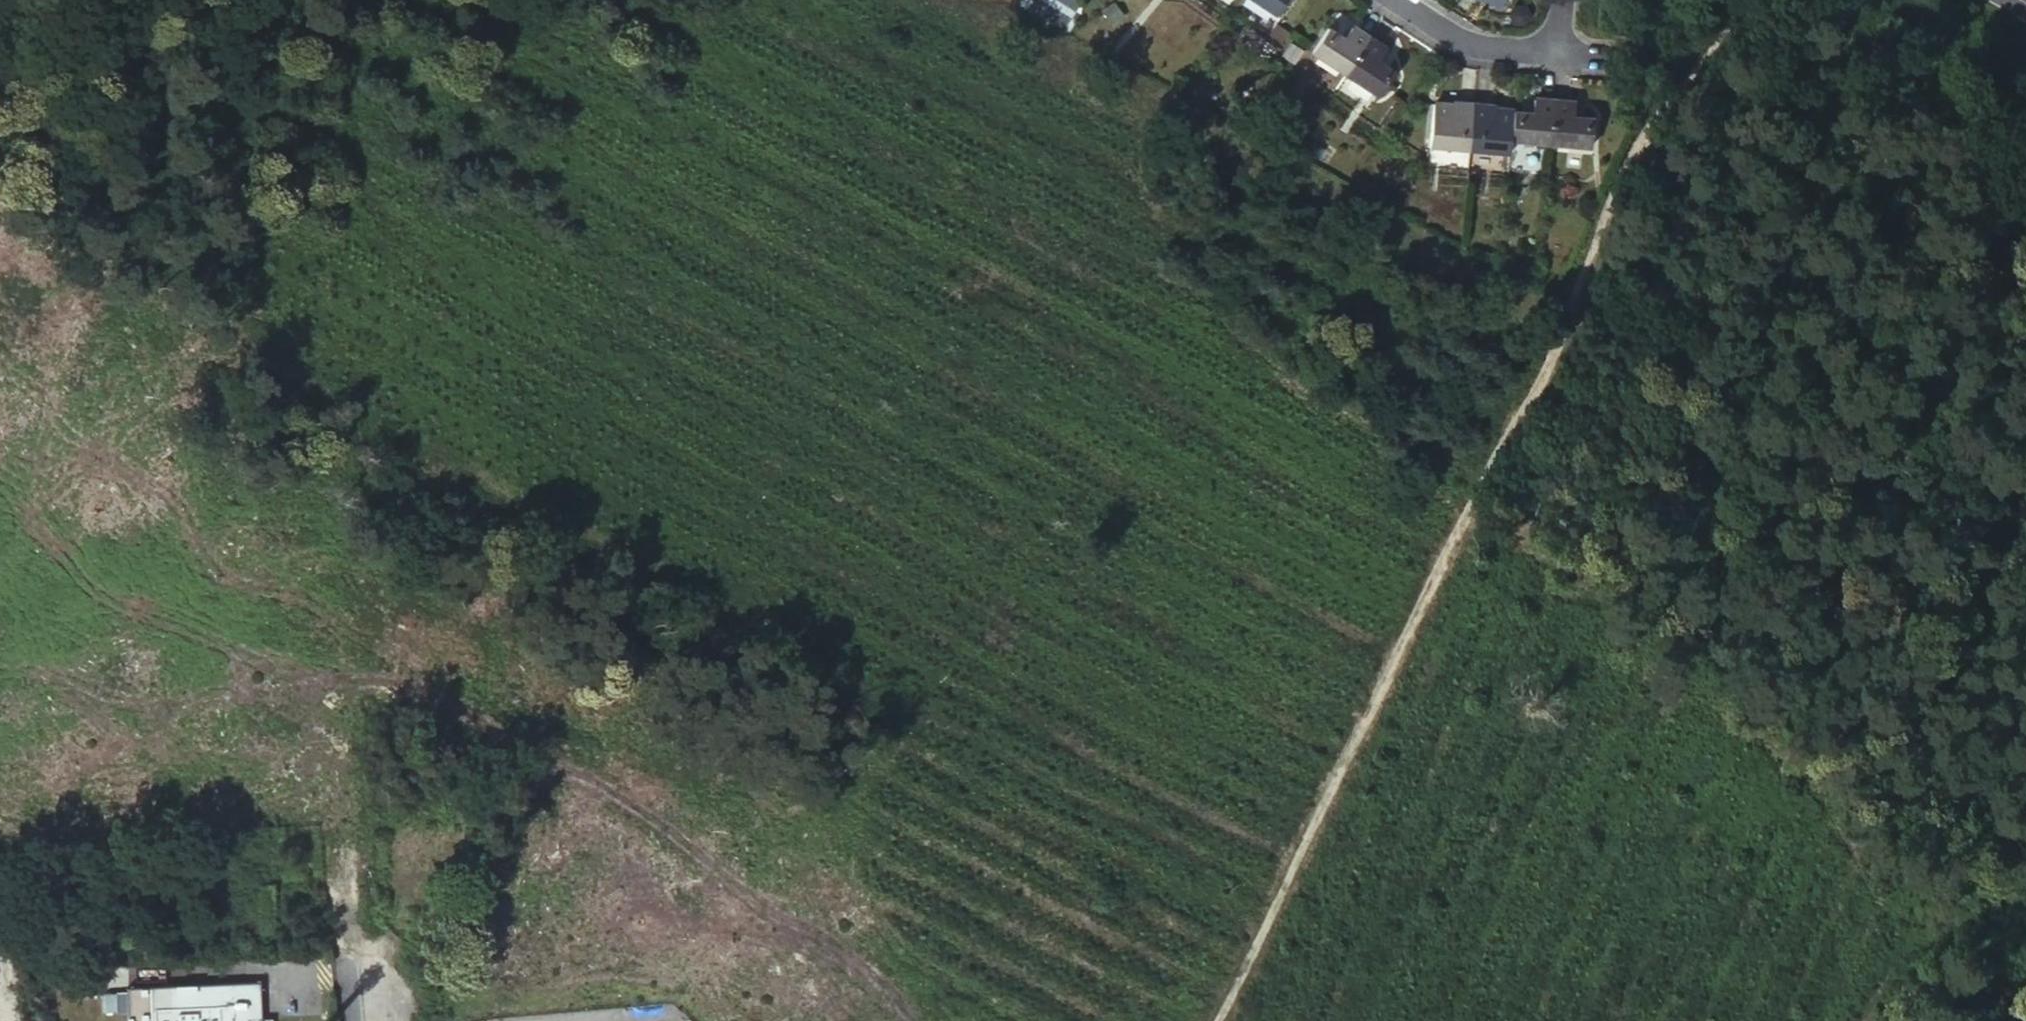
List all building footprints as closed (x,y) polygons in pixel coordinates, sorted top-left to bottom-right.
[(1060,0),(1019,0),(1017,5),(1063,31),(1074,8),(1060,0)] [(1276,14),(1285,0),(1254,0),(1276,14)] [(1368,37),(1351,26),(1343,37),(1327,26),(1311,51),(1344,73),(1368,37)] [(1394,70),(1378,59),(1385,48),(1368,37),(1344,73),(1378,95),(1394,70)] [(1551,144),(1554,101),(1534,99),(1533,112),(1513,111),(1511,141),(1551,144)] [(1474,102),(1453,101),(1453,106),(1434,104),(1430,147),(1470,150),(1474,102)] [(1593,117),(1573,116),(1575,103),(1554,101),(1551,144),(1590,147),(1593,117)] [(1513,111),(1494,109),(1494,104),(1474,102),(1470,150),(1510,153),(1511,141),(1513,111)] [(259,981),(149,985),(125,986),(127,1020),(261,1020),(259,981)]
